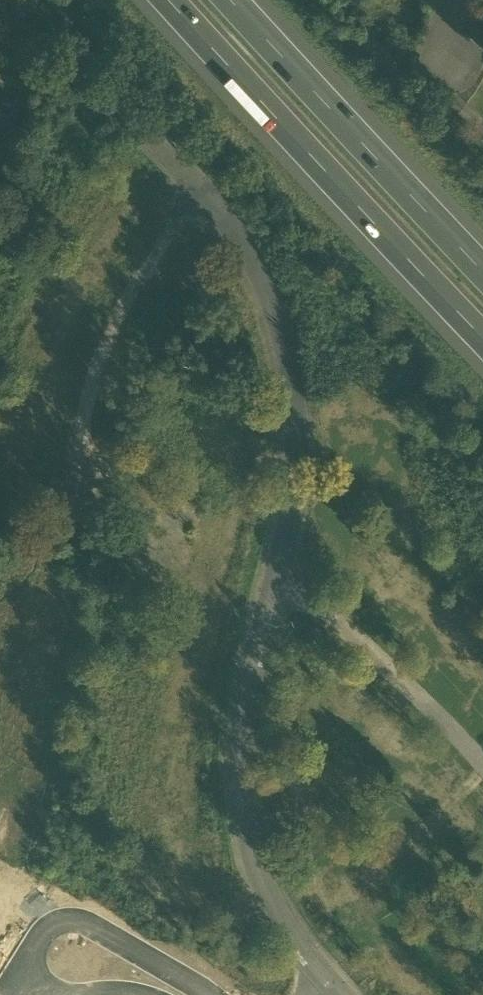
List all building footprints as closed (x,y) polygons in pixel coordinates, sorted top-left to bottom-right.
[(471,867),(482,877),(482,853),(471,867)]
